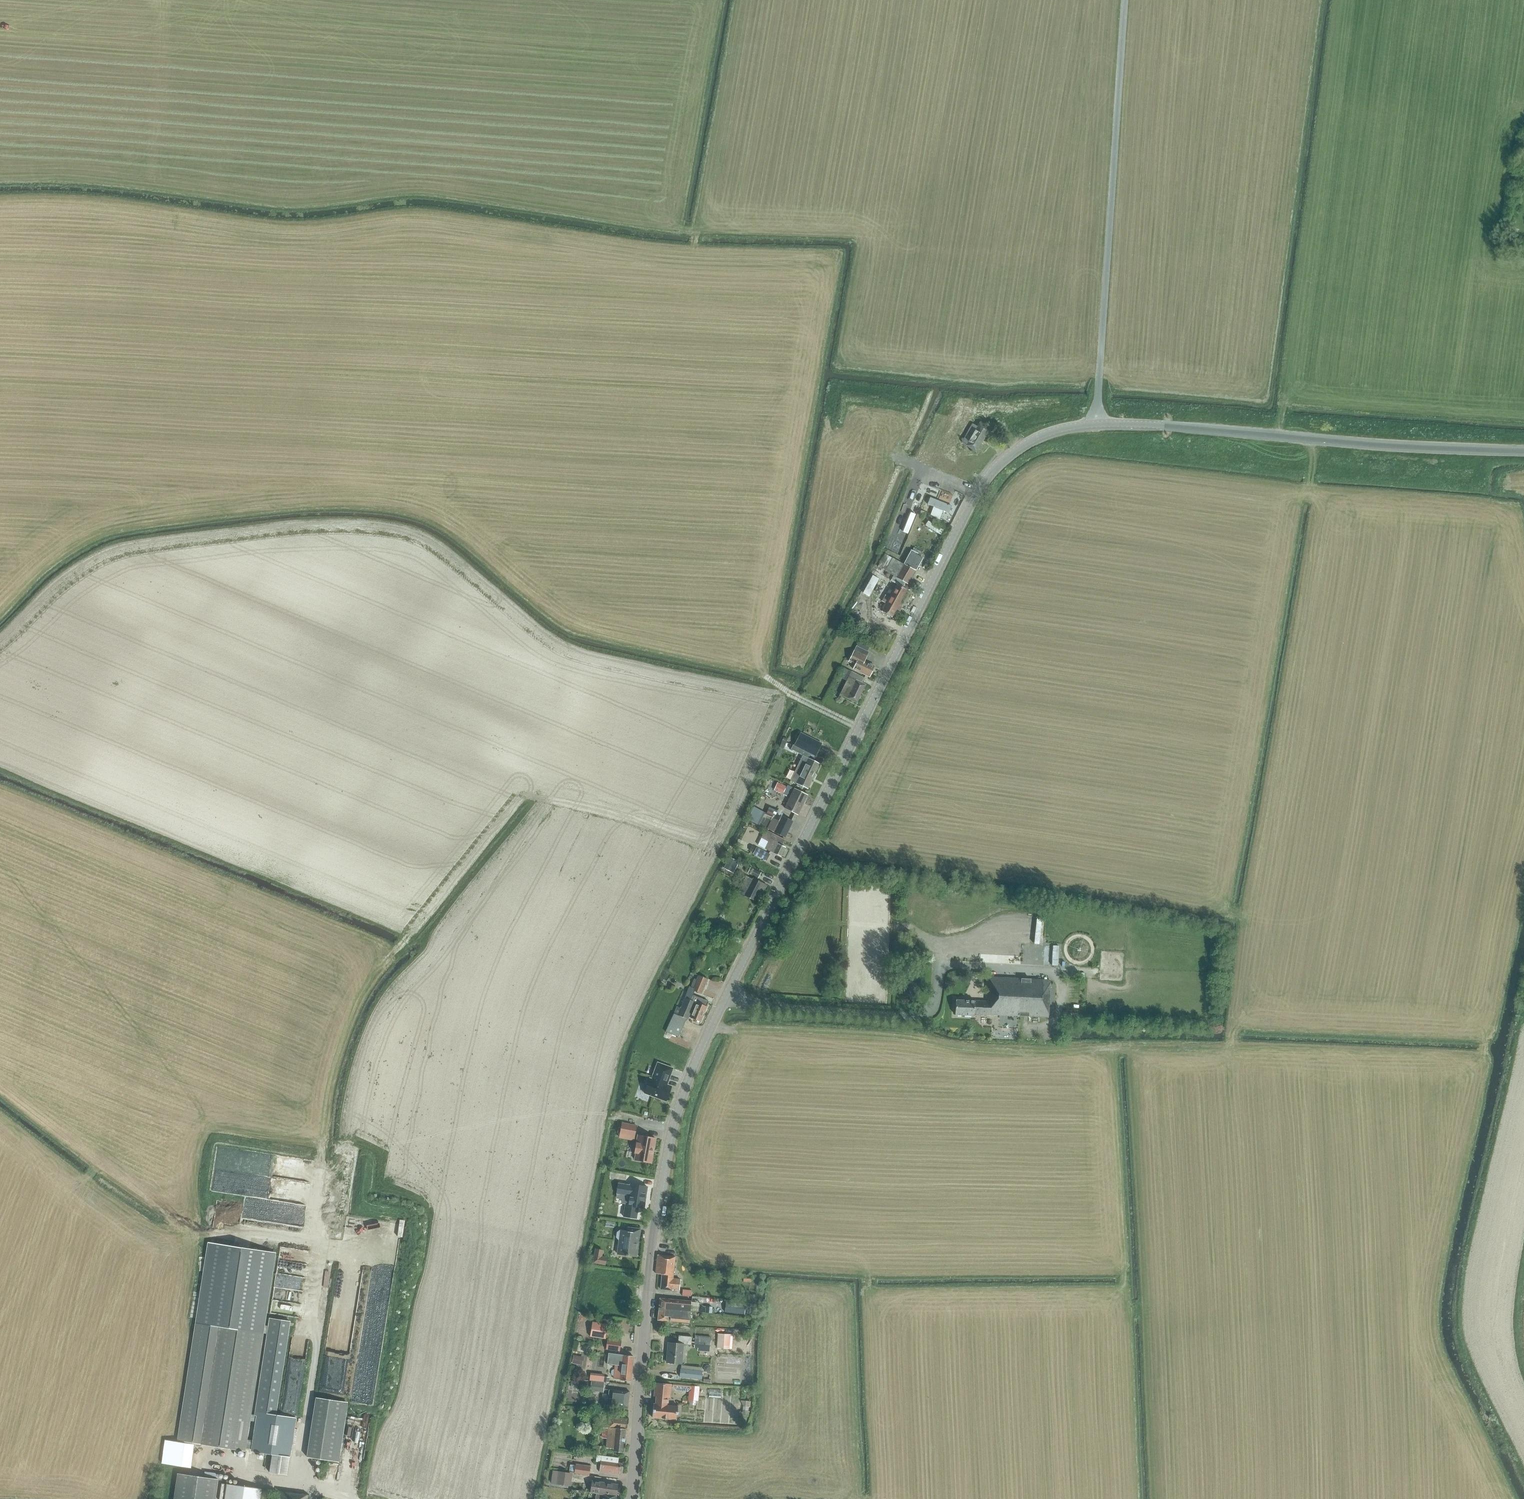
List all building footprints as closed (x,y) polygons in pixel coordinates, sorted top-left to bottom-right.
[(991,428),(980,421),(976,426),(973,424),(969,430),(962,443),(966,445),(976,451),(985,437),(986,437),(991,428)] [(934,430),(929,439),(940,446),(945,436),(934,430)] [(951,506),(930,498),(927,505),(949,513),(951,506)] [(882,612),(892,617),(896,609),(899,611),(901,607),(898,605),(907,590),(903,587),(906,583),(907,584),(914,571),(898,561),(891,574),(893,575),(890,581),(897,585),(890,598),(886,595),(882,601),(886,604),(882,612)] [(869,677),(874,666),(864,661),(869,652),(856,646),(849,662),(855,665),(853,669),(869,677)] [(838,678),(846,682),(840,694),(857,703),(865,684),(862,683),(864,678),(843,667),(838,678)] [(811,753),(815,755),(821,743),(799,733),(793,745),(811,753)] [(793,744),(790,749),(803,756),(808,758),(811,753),(793,745),(793,744)] [(803,756),(791,781),(807,789),(819,764),(812,760),(808,758),(803,756)] [(778,783),(775,790),(783,794),(786,787),(778,783)] [(798,815),(807,795),(794,789),(785,808),(798,815)] [(753,807),(747,819),(759,825),(765,813),(753,807)] [(774,832),(783,837),(791,821),(782,816),(774,832)] [(784,842),(785,840),(765,830),(761,838),(768,842),(765,849),(781,857),(785,847),(782,846),(784,842)] [(770,854),(756,847),(753,853),(753,854),(766,861),(770,854)] [(729,857),(723,868),(734,873),(739,862),(729,857)] [(761,873),(750,868),(747,873),(758,879),(761,873)] [(746,875),(738,893),(744,896),(754,901),(756,897),(760,899),(767,885),(753,878),(746,875)] [(1045,945),(1045,966),(1059,966),(1060,945),(1045,945)] [(706,1006),(708,1001),(693,995),(695,991),(702,994),(707,979),(698,976),(697,980),(694,978),(691,987),(689,987),(681,1007),(677,1006),(674,1014),(673,1013),(670,1022),(669,1022),(665,1032),(679,1037),(683,1028),(687,1019),(688,1019),(693,1006),(695,1007),(690,1018),(700,1022),(707,1006),(706,1006)] [(1048,1018),(1049,1006),(1050,994),(1051,980),(987,977),(986,1002),(956,1000),(955,1016),(974,1017),(974,1015),(1048,1018)] [(657,1062),(651,1079),(650,1078),(644,1093),(666,1101),(671,1086),(667,1084),(673,1068),(657,1062)] [(621,1122),(619,1133),(634,1136),(636,1125),(621,1122)] [(651,1164),(656,1138),(638,1135),(636,1143),(636,1142),(634,1153),(635,1154),(634,1160),(651,1164)] [(627,1174),(610,1171),(609,1180),(625,1182),(627,1174)] [(625,1205),(623,1217),(636,1219),(638,1207),(644,1208),(647,1187),(630,1185),(618,1184),(616,1194),(628,1196),(627,1205),(625,1205)] [(617,1254),(619,1254),(636,1256),(640,1229),(628,1228),(627,1231),(622,1230),(621,1230),(617,1233),(617,1237),(619,1240),(617,1254)] [(194,1331),(177,1441),(234,1450),(238,1450),(246,1451),(264,1333),(265,1323),(276,1252),(207,1242),(195,1322),(194,1331)] [(593,1263),(605,1265),(606,1257),(601,1256),(602,1251),(595,1249),(593,1263)] [(657,1255),(655,1273),(662,1274),(660,1289),(672,1290),(672,1289),(679,1290),(680,1279),(673,1279),(675,1257),(657,1255)] [(615,1280),(613,1293),(631,1295),(633,1283),(615,1280)] [(613,1293),(612,1305),(629,1308),(631,1295),(613,1293)] [(756,1294),(748,1293),(747,1302),(756,1303),(756,1294)] [(658,1308),(687,1310),(688,1310),(688,1311),(690,1311),(691,1301),(671,1299),(659,1298),(658,1308)] [(746,1304),(726,1301),(724,1312),(744,1315),(746,1304)] [(688,1310),(687,1310),(658,1308),(657,1320),(669,1321),(689,1323),(690,1311),(688,1311),(688,1310)] [(590,1336),(606,1338),(608,1324),(592,1321),(590,1336)] [(717,1347),(729,1348),(730,1334),(718,1333),(717,1347)] [(691,1344),(692,1337),(679,1335),(678,1343),(668,1342),(667,1362),(681,1364),(683,1344),(691,1344)] [(711,1336),(695,1335),(694,1347),(710,1348),(711,1336)] [(621,1341),(607,1339),(606,1350),(608,1350),(607,1356),(613,1356),(614,1351),(620,1352),(621,1341)] [(630,1381),(633,1356),(616,1354),(613,1379),(620,1379),(620,1380),(630,1381)] [(584,1357),(573,1355),(572,1363),(582,1365),(584,1357)] [(680,1369),(679,1377),(701,1379),(702,1372),(701,1372),(702,1368),(681,1366),(680,1369)] [(591,1381),(590,1389),(602,1391),(603,1383),(591,1381)] [(678,1406),(667,1405),(668,1397),(670,1397),(671,1384),(670,1384),(670,1385),(656,1384),(656,1383),(655,1383),(654,1396),(656,1396),(655,1404),(653,1403),(652,1417),(676,1420),(678,1406)] [(698,1386),(691,1386),(691,1388),(690,1394),(688,1394),(688,1400),(696,1401),(698,1386)] [(628,1407),(629,1391),(613,1390),(604,1389),(603,1401),(611,1402),(611,1405),(628,1407)] [(348,1402),(315,1397),(306,1457),(339,1462),(348,1402)] [(274,1414),(258,1412),(257,1414),(257,1419),(252,1452),(266,1454),(264,1471),(287,1474),(295,1418),(274,1414)] [(627,1429),(628,1419),(609,1417),(608,1427),(608,1428),(602,1427),(601,1438),(607,1439),(606,1448),(613,1449),(613,1451),(623,1452),(625,1429),(627,1429)] [(619,1474),(621,1463),(617,1463),(618,1458),(596,1455),(596,1461),(600,1462),(599,1472),(619,1474)] [(593,1467),(575,1465),(574,1473),(592,1475),(593,1467)] [(573,1473),(558,1471),(556,1484),(571,1486),(573,1473)] [(177,1473),(173,1498),(215,1498),(218,1479),(177,1473)] [(596,1493),(602,1494),(616,1495),(617,1484),(603,1482),(603,1483),(592,1481),(590,1492),(596,1493)] [(226,1484),(224,1498),(261,1498),(262,1489),(226,1484)]
